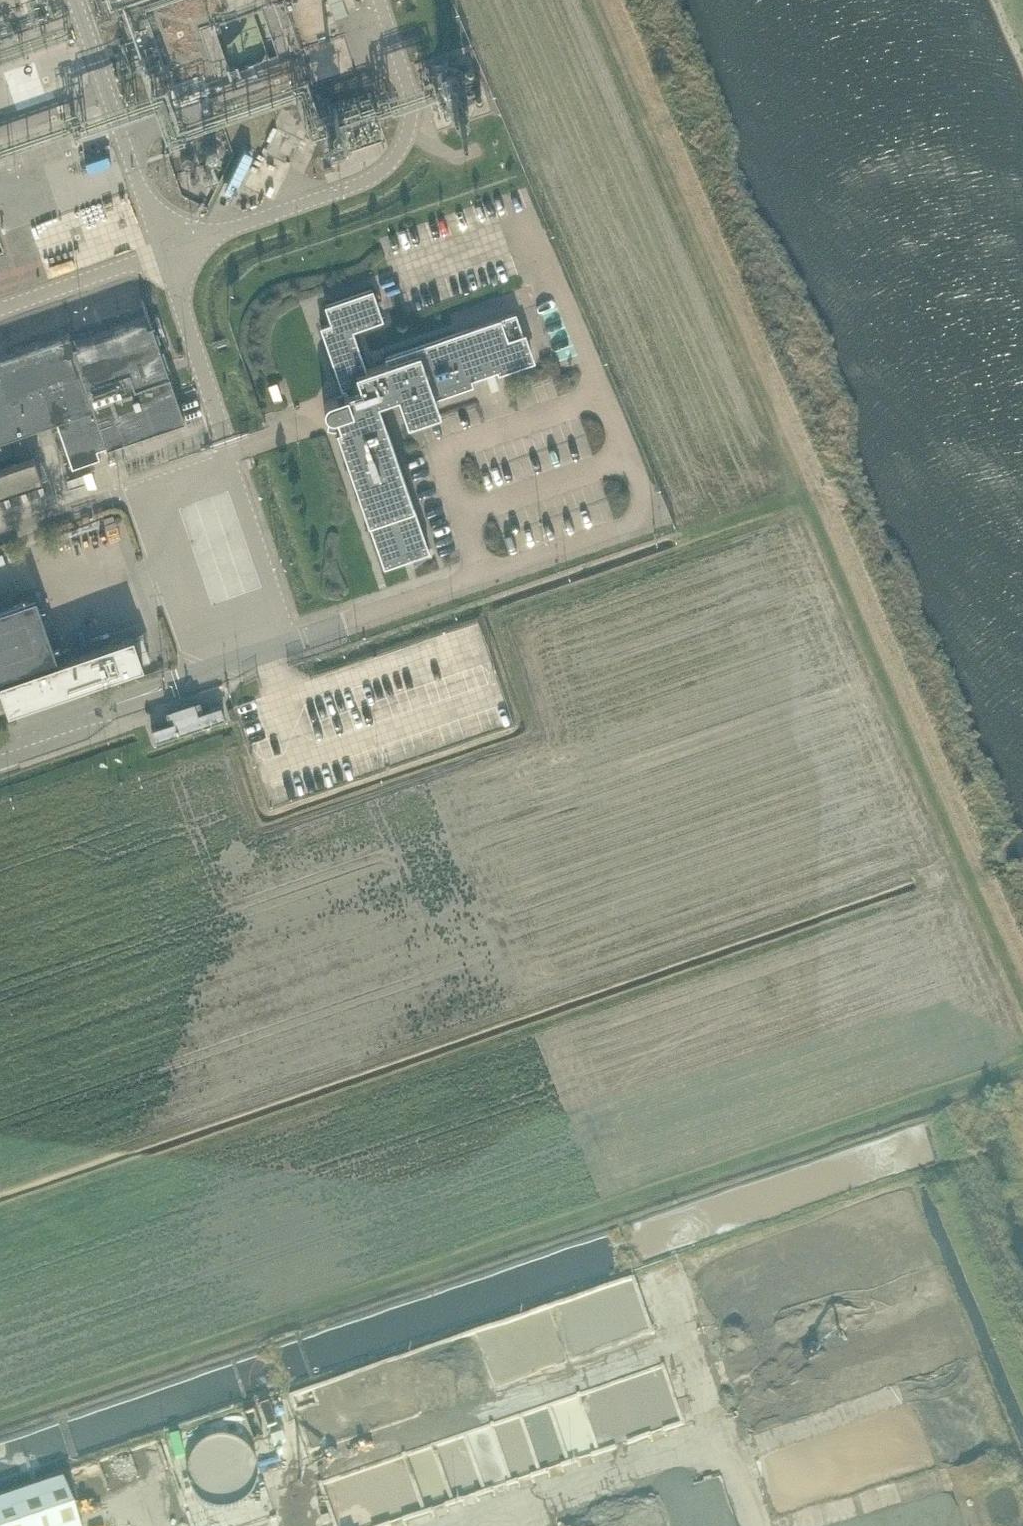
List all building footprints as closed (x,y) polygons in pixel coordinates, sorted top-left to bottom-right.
[(358,10),(357,0),(343,0),(344,11),(358,10)] [(334,129),(347,124),(342,111),(329,116),(334,129)] [(259,143),(244,183),(257,188),(273,148),(259,143)] [(219,147),(217,144),(214,144),(211,144),(208,147),(208,150),(208,153),(211,155),(214,156),(217,155),(219,153),(220,150),(219,147)] [(57,267),(147,244),(136,200),(126,202),(123,193),(107,197),(94,145),(57,155),(71,212),(45,219),(57,267)] [(186,162),(188,162),(189,162),(190,162),(191,161),(192,160),(192,159),(193,158),(193,157),(193,156),(192,156),(192,155),(192,154),(190,153),(189,153),(188,152),(186,153),(185,153),(184,154),(183,155),(183,156),(183,157),(183,158),(183,159),(183,160),(185,161),(185,162),(186,162)] [(355,329),(384,318),(373,288),(325,305),(331,322),(321,325),(343,388),(347,387),(349,394),(331,400),(327,402),(325,406),(324,410),(326,414),(329,417),(333,418),(337,417),(341,426),(337,428),(386,566),(430,550),(378,402),(400,394),(405,408),(474,384),(472,378),(503,368),(504,371),(534,361),(516,311),(503,315),(504,317),(387,357),(389,362),(369,369),(355,329)] [(165,361),(150,317),(76,342),(73,333),(0,357),(0,438),(57,419),(73,465),(101,455),(98,446),(185,417),(165,361)] [(283,419),(299,414),(297,405),(280,409),(283,419)] [(0,466),(0,491),(44,477),(36,454),(0,466)] [(56,654),(35,596),(0,608),(0,674),(56,654)] [(88,655),(160,638),(157,625),(85,642),(88,655)] [(13,704),(91,677),(82,651),(4,678),(13,704)] [(195,699),(171,707),(171,709),(167,710),(170,720),(152,726),(156,738),(226,715),(222,703),(203,709),(200,699),(195,701),(195,699)] [(63,1482),(0,1503),(0,1525),(79,1525),(63,1482)]
